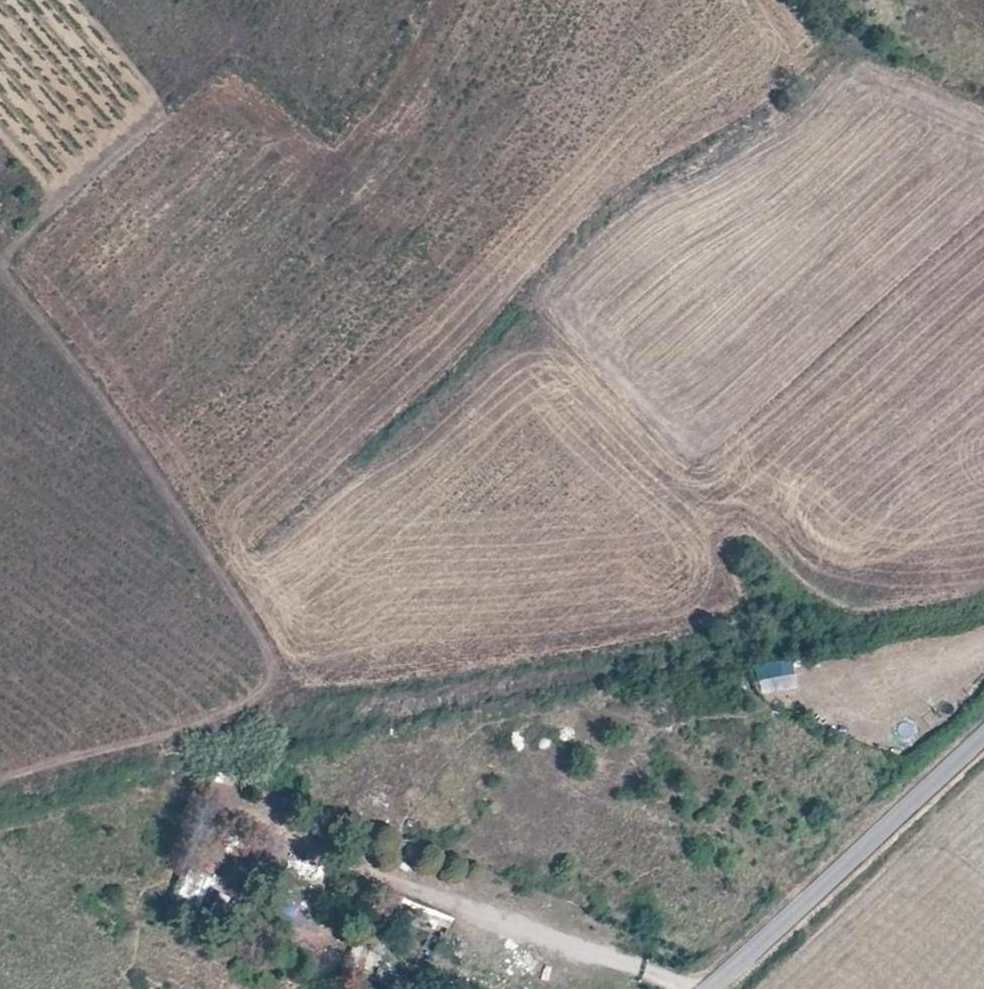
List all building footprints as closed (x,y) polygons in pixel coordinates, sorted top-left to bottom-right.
[(754,668),(758,682),(796,672),(792,658),(754,668)] [(353,961),(373,970),(380,955),(360,946),(353,961)]
